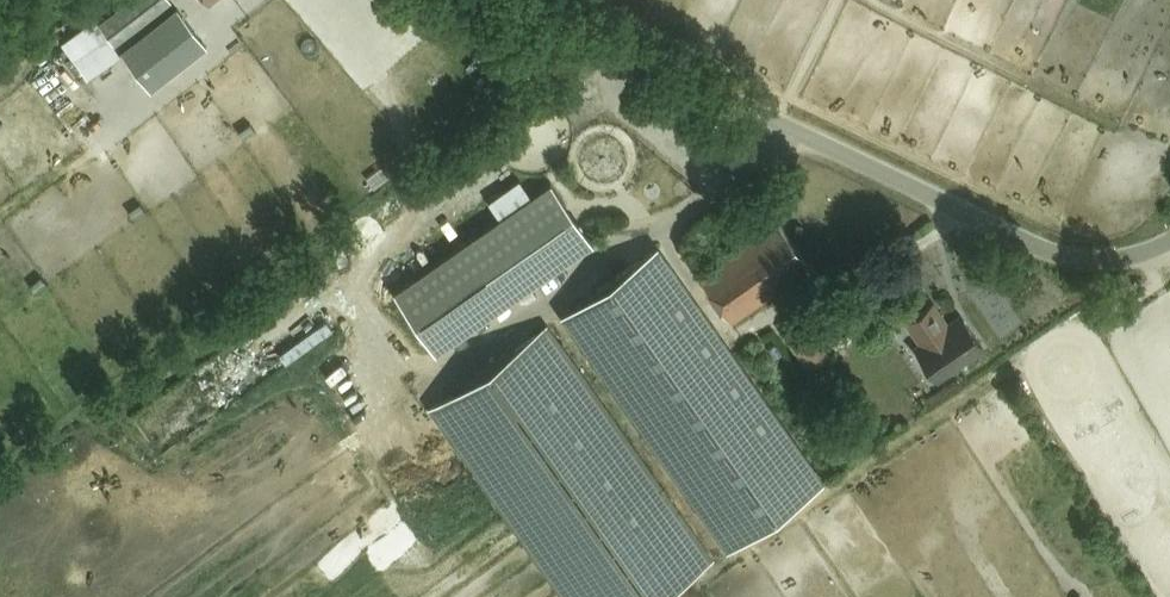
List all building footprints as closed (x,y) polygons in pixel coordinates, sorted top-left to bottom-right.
[(175,33),(152,0),(139,0),(106,23),(134,62),(175,33)] [(588,245),(547,185),(388,293),(429,353),(588,245)] [(773,224),(770,220),(691,276),(728,328),(800,274),(797,270),(815,258),(785,216),(773,224)] [(809,488),(644,255),(557,316),(722,549),(809,488)] [(982,348),(960,315),(946,325),(931,304),(906,321),(920,343),(914,347),(936,379),(982,348)] [(542,327),(424,410),(556,596),(655,596),(706,560),(542,327)] [(794,351),(808,370),(828,355),(814,336),(794,351)]
